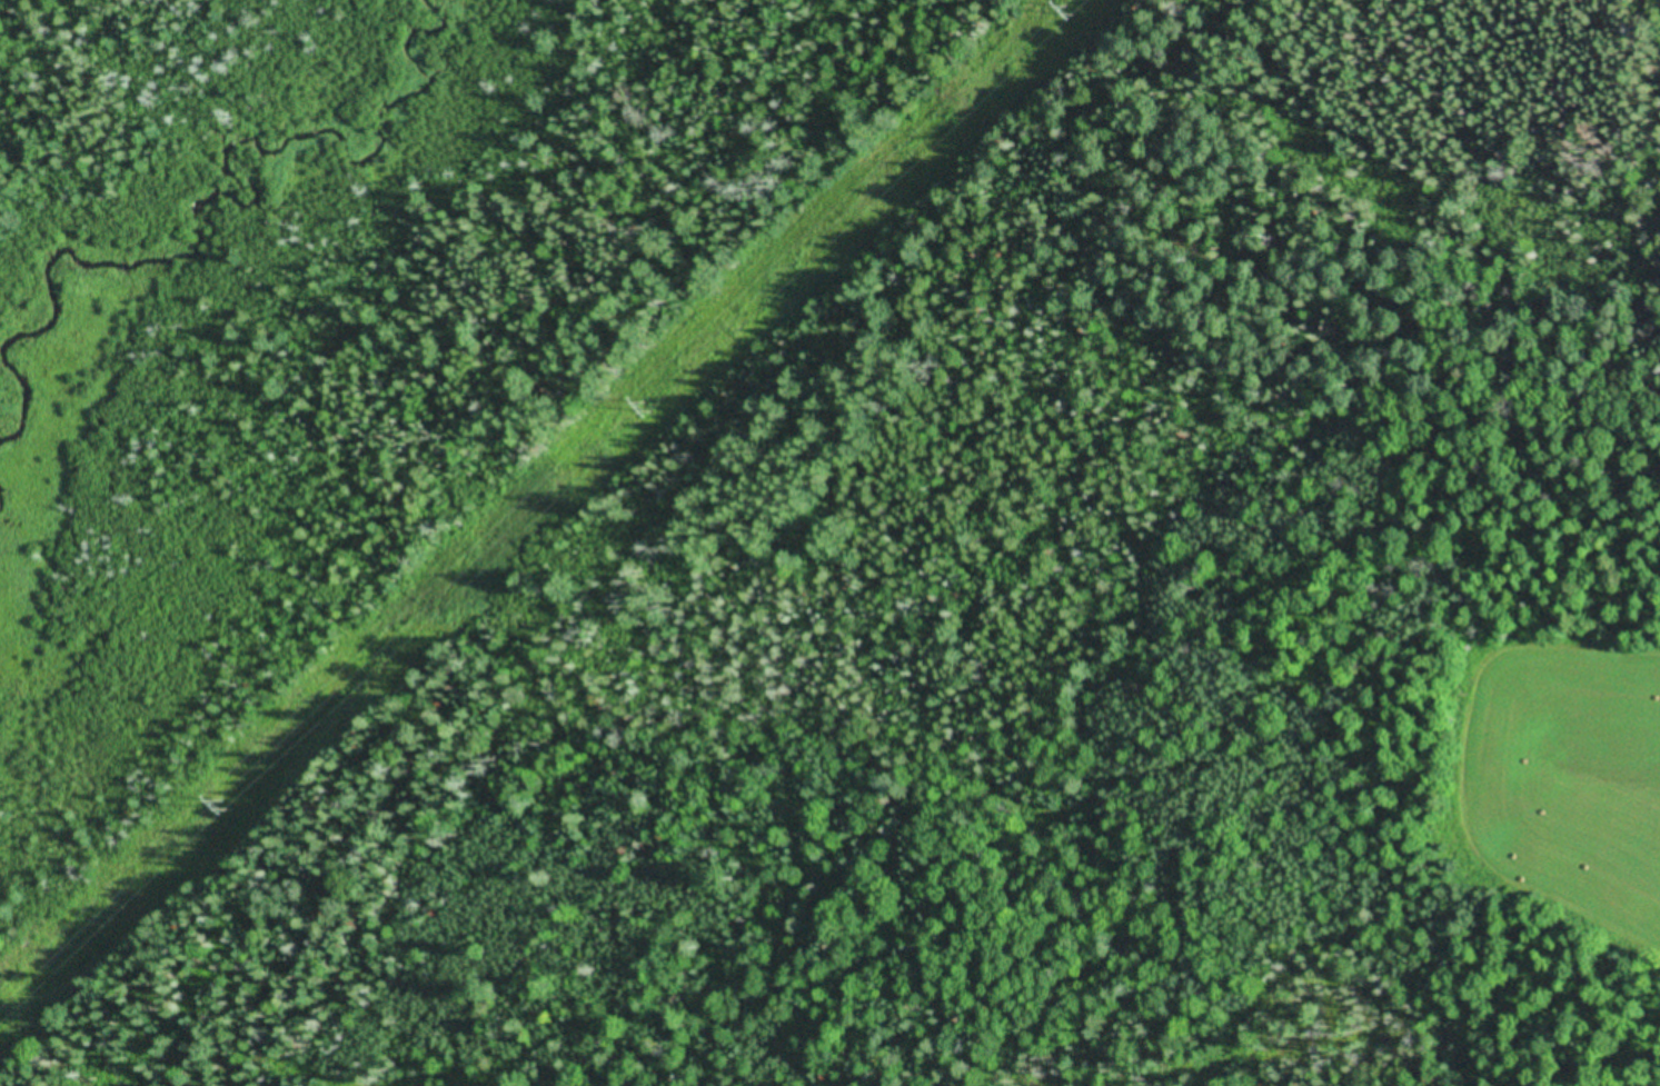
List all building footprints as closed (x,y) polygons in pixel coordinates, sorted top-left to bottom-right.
[(776,535),(788,529),(792,537),(781,542),(776,535)]
